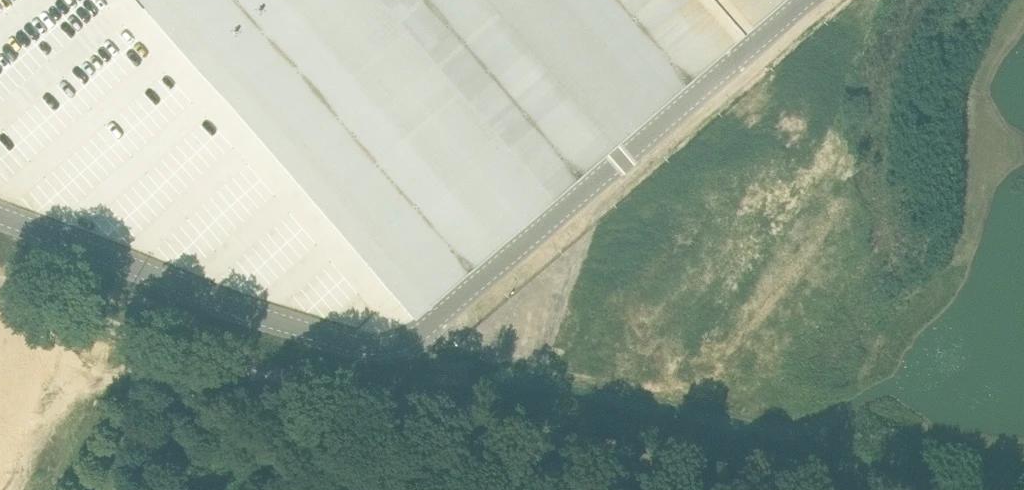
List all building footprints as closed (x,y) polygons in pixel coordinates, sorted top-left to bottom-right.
[(410,339),(802,0),(117,0),(410,339)]
